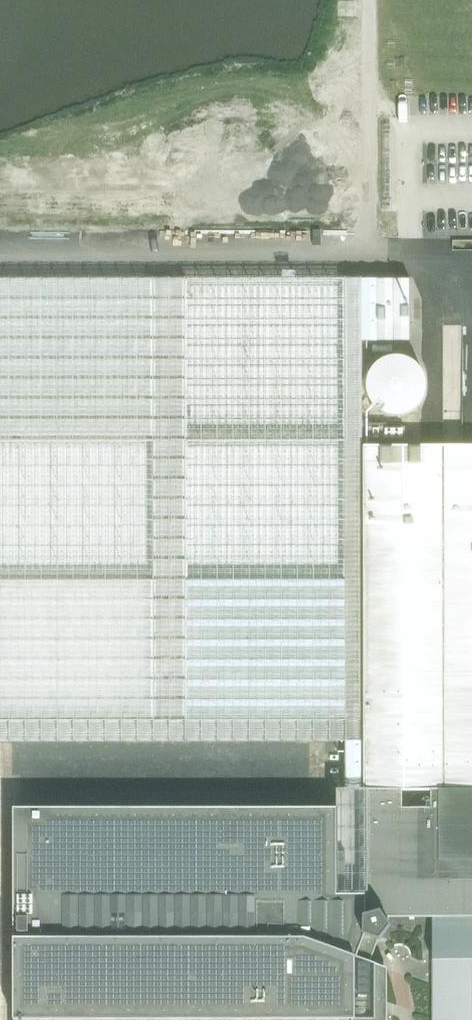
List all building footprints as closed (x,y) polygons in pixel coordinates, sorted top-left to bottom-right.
[(179,210),(197,211),(197,201),(180,200),(179,210)] [(0,280),(0,741),(346,740),(365,740),(362,446),(362,279),(0,280)] [(410,279),(362,279),(362,341),(410,341),(410,279)] [(362,446),(365,740),(365,795),(402,794),(432,794),(471,794),(471,446),(362,446)] [(391,925),(389,923),(389,916),(366,916),(365,795),(365,740),(346,740),(346,789),(337,789),(337,808),(175,808),(15,808),(14,1019),(387,1019),(386,968),(379,965),(370,962),(377,939),(379,940),(391,925)] [(366,916),(389,916),(433,916),(471,916),(471,794),(432,794),(432,812),(402,812),(402,794),(365,795),(366,916)] [(433,916),(433,1019),(471,1019),(471,916),(433,916)]
